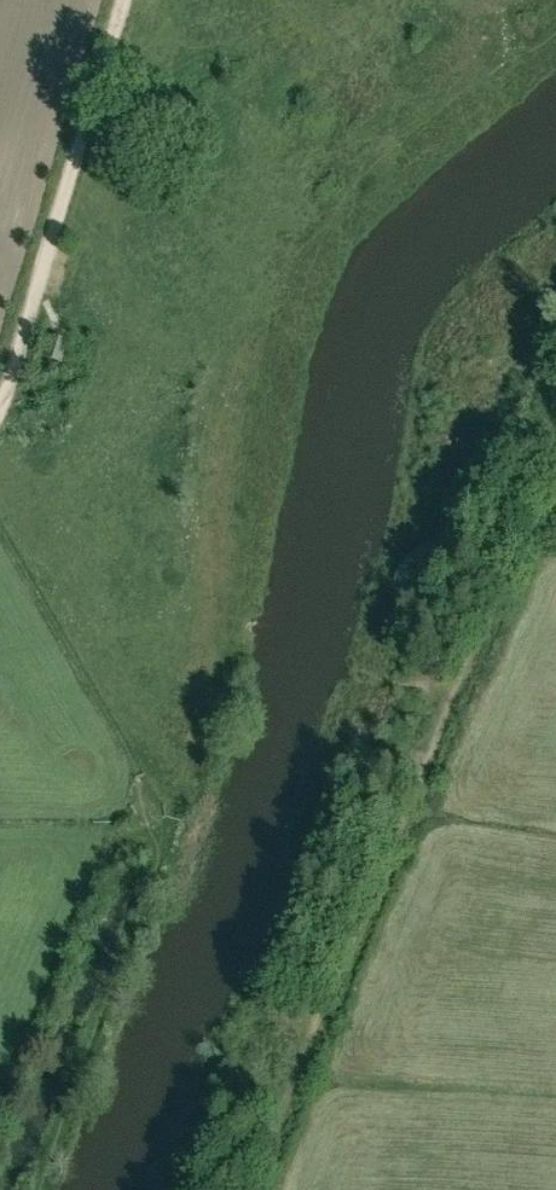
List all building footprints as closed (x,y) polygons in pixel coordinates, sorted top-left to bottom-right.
[(61,362),(67,342),(51,337),(45,356),(61,362)]
